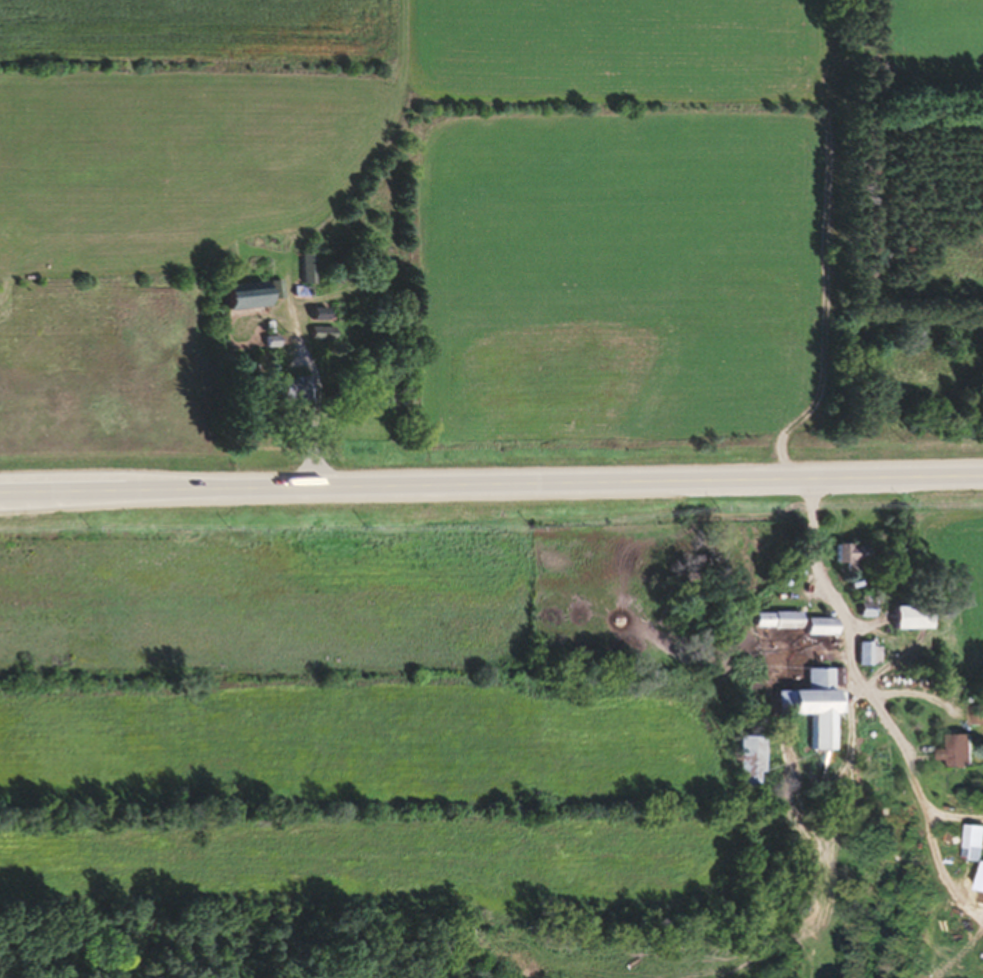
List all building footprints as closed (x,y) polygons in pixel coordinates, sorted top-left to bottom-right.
[(221,296),(226,320),(275,309),(271,286),(221,296)] [(860,571),(860,551),(827,551),(827,571),(860,571)] [(853,625),(867,625),(867,612),(857,612),(857,617),(853,617),(853,625)] [(745,636),(791,636),(791,620),(745,620),(745,636)] [(884,637),(896,637),(897,623),(885,622),(884,637)] [(827,642),(827,627),(795,627),(795,642),(827,642)] [(877,655),(857,654),(857,672),(876,672),(877,655)] [(802,759),(829,758),(828,722),(835,722),(835,699),(827,699),(827,676),(801,677),(802,697),(770,699),(772,723),(800,721),(802,759)] [(936,768),(943,768),(943,776),(969,776),(969,743),(943,743),(943,759),(936,759),(936,768)]
